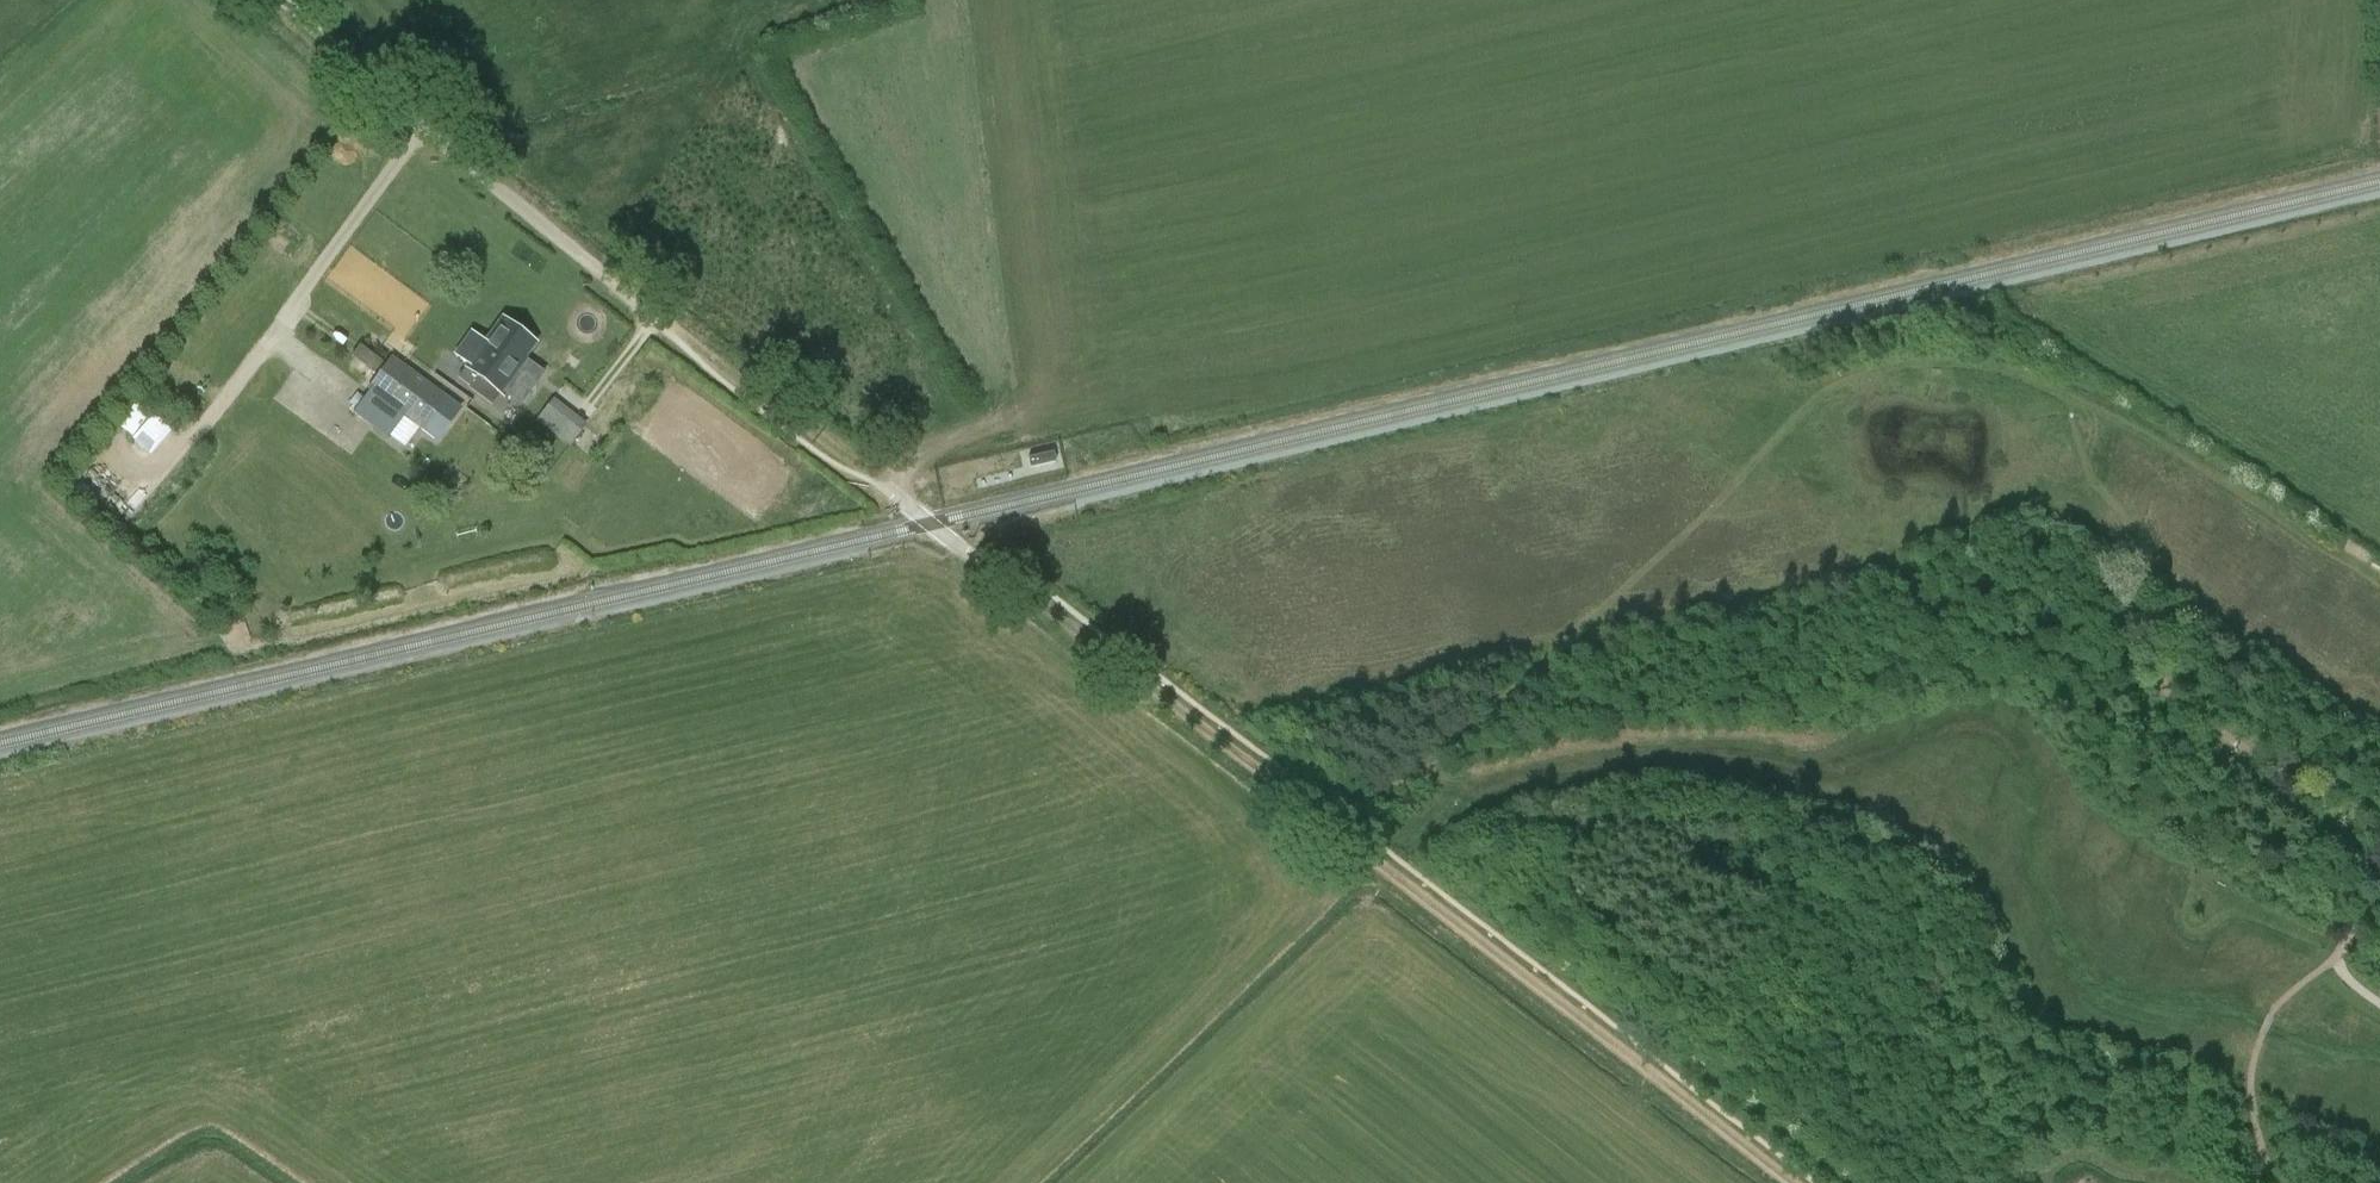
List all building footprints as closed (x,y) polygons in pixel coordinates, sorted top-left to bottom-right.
[(503,318),(485,342),(519,368),(537,344),(503,318)] [(485,342),(471,331),(454,354),(468,366),(466,368),(477,376),(469,388),(492,405),(500,393),(505,396),(523,371),(519,368),(485,342)] [(389,361),(365,344),(344,375),(422,430),(446,397),(393,356),(389,361)] [(541,429),(582,441),(590,413),(548,402),(541,429)] [(1053,452),(1028,458),(1030,468),(1056,462),(1053,452)]
